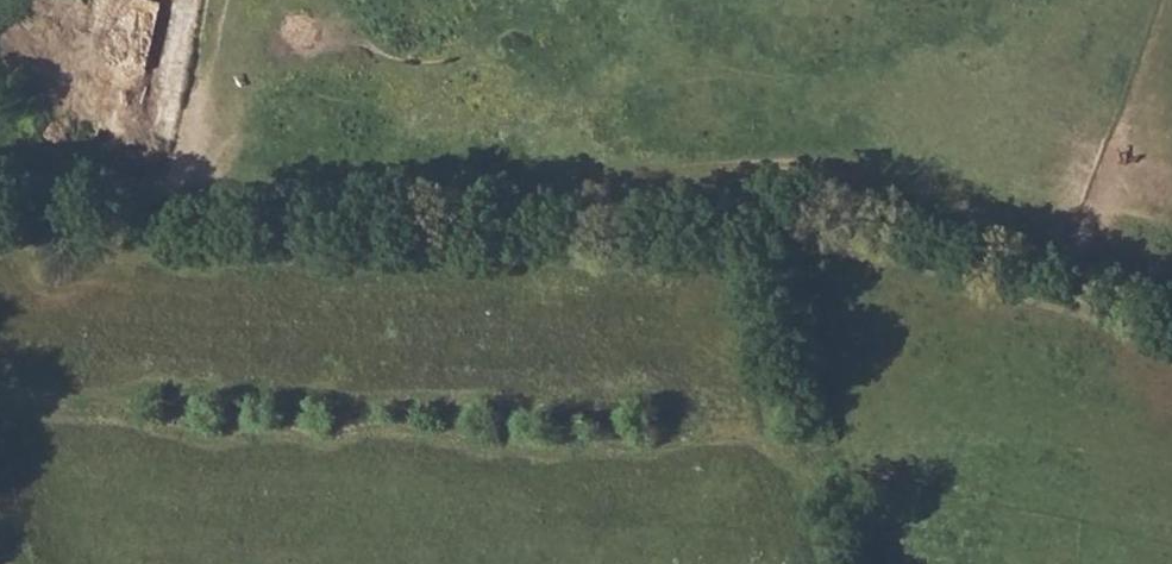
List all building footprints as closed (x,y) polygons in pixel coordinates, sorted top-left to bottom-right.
[(144,0),(121,0),(116,26),(153,33),(159,3),(144,0)] [(153,33),(116,26),(96,135),(133,142),(153,33)]
